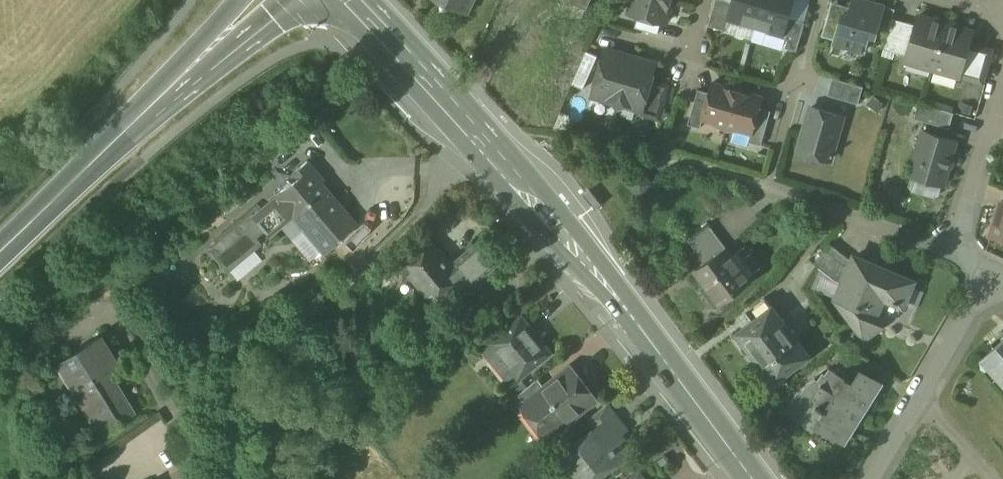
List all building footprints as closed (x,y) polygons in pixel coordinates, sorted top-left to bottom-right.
[(468,12),(474,0),(443,0),(468,12)] [(587,9),(591,0),(566,0),(587,9)] [(628,14),(638,16),(661,23),(665,24),(672,0),(632,0),(628,14)] [(708,26),(726,31),(729,19),(729,18),(734,2),(727,0),(716,0),(708,26)] [(734,2),(729,18),(729,19),(756,26),(764,0),(735,0),(734,2)] [(756,26),(783,34),(788,18),(793,0),(764,0),(756,26)] [(866,0),(861,0),(860,3),(853,1),(849,15),(844,13),(836,38),(835,43),(864,52),(869,34),(875,35),(878,25),(883,7),(884,5),(866,0)] [(895,10),(883,7),(878,25),(890,28),(893,18),(895,10)] [(832,10),(824,35),(836,38),(844,13),(832,10)] [(946,23),(919,15),(917,25),(908,56),(906,61),(933,69),(946,23)] [(661,23),(638,16),(635,28),(658,35),(661,23)] [(805,23),(788,18),(783,34),(787,35),(784,47),(797,51),(805,23)] [(917,25),(893,18),(890,28),(884,49),(908,56),(917,25)] [(973,31),(946,23),(933,69),(960,77),(970,42),(973,31)] [(993,49),(970,42),(960,77),(984,84),(993,49)] [(633,57),(606,50),(592,96),(619,104),(633,57)] [(586,52),(572,85),(583,90),(598,57),(586,52)] [(656,64),(633,57),(619,104),(642,111),(643,111),(651,80),(656,64)] [(864,87),(833,78),(828,95),(859,104),(864,87)] [(669,85),(651,80),(643,111),(642,111),(646,116),(659,120),(669,85)] [(738,90),(713,83),(710,93),(702,120),(703,120),(727,127),(738,90)] [(710,93),(698,90),(688,125),(701,128),(703,120),(702,120),(710,93)] [(763,97),(738,90),(727,127),(751,134),(752,134),(760,108),(763,97)] [(954,113),(920,102),(915,118),(950,128),(954,113)] [(843,116),(812,107),(799,151),(830,160),(843,116)] [(771,111),(760,108),(752,134),(751,134),(749,142),(761,146),(771,111)] [(956,140),(924,131),(911,175),(944,185),(948,169),(952,167),(954,160),(952,156),(956,140)] [(306,160),(286,177),(289,182),(301,196),(319,181),(322,178),(306,160)] [(641,173),(629,185),(642,197),(653,184),(641,173)] [(319,181),(301,196),(289,182),(275,194),(276,195),(253,214),(252,215),(264,229),(268,233),(291,213),(323,251),(338,239),(339,240),(342,237),(340,234),(354,223),(319,181)] [(1001,201),(991,236),(1002,239),(1002,202),(1001,201)] [(252,214),(208,250),(215,259),(225,270),(239,258),(259,241),(255,237),(264,229),(252,215),(253,214),(252,213),(252,214)] [(726,248),(709,226),(688,241),(695,251),(705,264),(726,248)] [(456,269),(430,239),(402,263),(402,264),(394,271),(404,282),(412,275),(416,279),(415,280),(424,290),(424,289),(425,290),(437,304),(468,278),(474,284),(499,262),(480,241),(466,253),(470,257),(456,269)] [(853,262),(830,244),(814,264),(835,280),(843,284),(853,262)] [(705,264),(696,270),(707,284),(702,288),(716,307),(751,280),(726,248),(705,264)] [(705,264),(695,251),(686,257),(696,270),(705,264)] [(914,281),(855,256),(853,262),(843,284),(836,300),(864,337),(882,324),(869,307),(875,294),(903,306),(914,281)] [(424,290),(415,280),(416,279),(412,275),(404,282),(417,297),(425,290),(424,289),(424,290)] [(765,299),(746,313),(753,322),(772,308),(765,299)] [(753,322),(737,334),(750,351),(752,349),(763,364),(761,366),(774,383),(809,356),(796,339),(795,340),(784,325),(785,325),(772,308),(753,322)] [(510,311),(499,320),(476,338),(484,347),(517,320),(510,311)] [(552,352),(523,316),(517,320),(484,347),(513,384),(552,352)] [(117,365),(99,336),(56,362),(99,433),(133,412),(113,379),(121,375),(115,365),(117,365)] [(982,360),(1002,384),(1002,341),(982,360)] [(527,402),(526,403),(529,406),(551,432),(594,398),(570,368),(546,386),(527,402)] [(853,383),(832,370),(796,397),(792,404),(803,419),(810,423),(818,411),(821,413),(824,408),(821,406),(828,405),(832,407),(831,431),(845,440),(872,397),(870,395),(856,386),(857,385),(853,383)] [(876,381),(860,371),(853,383),(857,385),(856,386),(870,395),(878,381),(877,380),(876,381)] [(546,386),(539,377),(520,393),(527,402),(546,386)] [(520,393),(509,401),(520,414),(529,406),(526,403),(527,402),(520,393)] [(623,423),(608,403),(589,418),(596,428),(604,437),(616,428),(623,423)] [(604,437),(596,428),(572,446),(569,443),(566,445),(568,449),(564,452),(585,478),(595,478),(633,450),(616,428),(604,437)]
